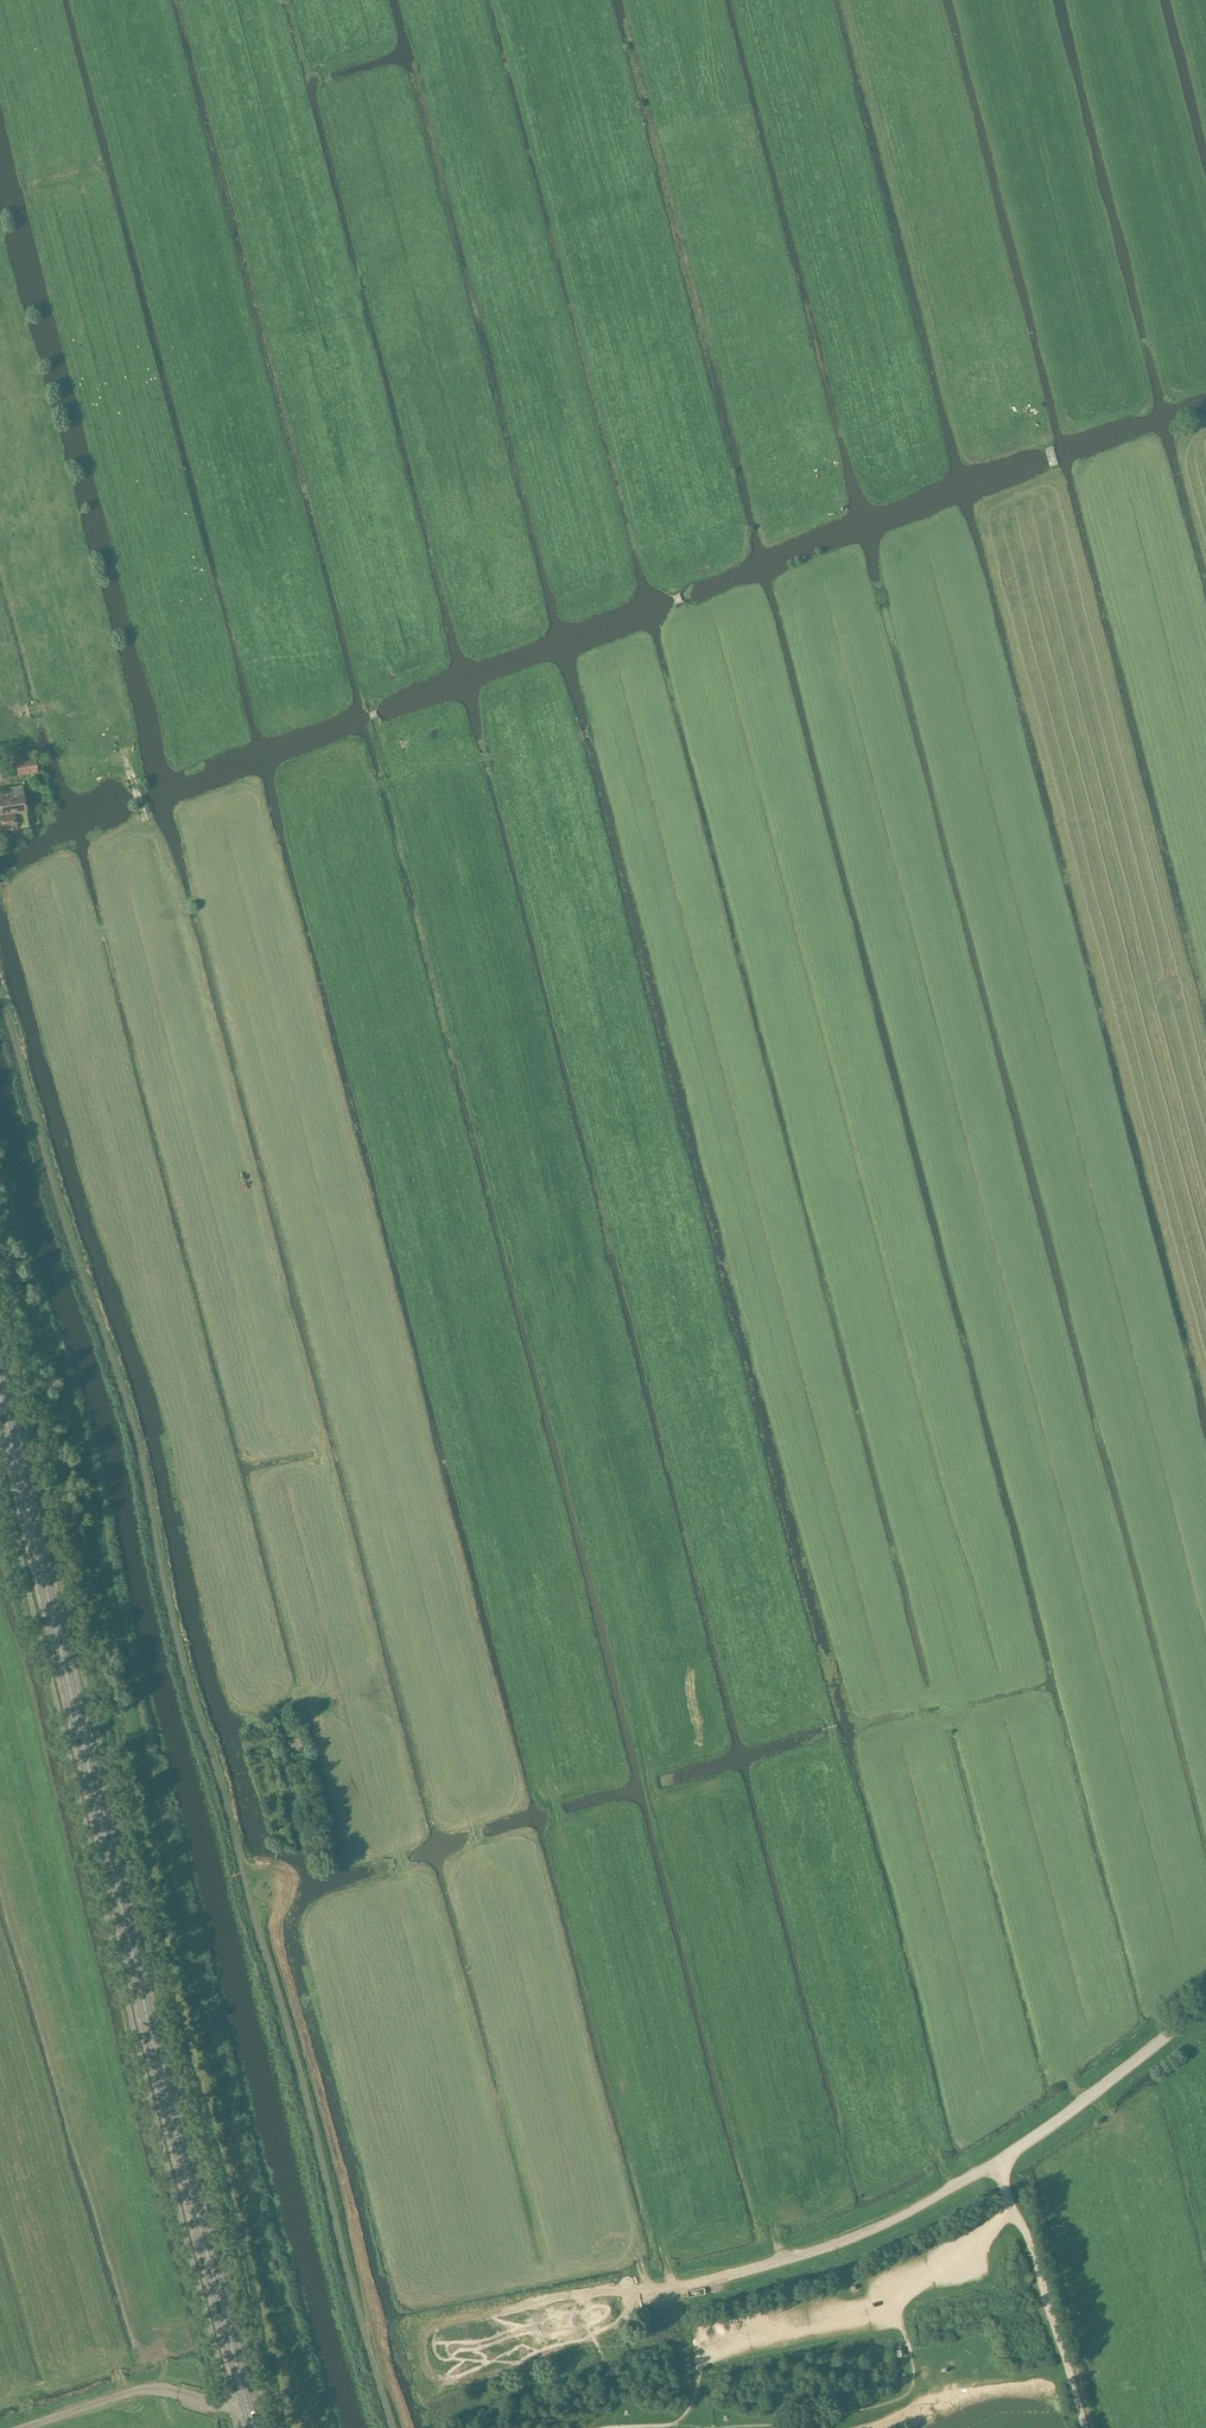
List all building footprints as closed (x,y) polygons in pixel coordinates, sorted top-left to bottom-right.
[(15,779),(34,775),(33,763),(13,767),(15,779)] [(19,788),(5,790),(6,800),(0,801),(0,833),(10,831),(9,824),(12,824),(11,815),(12,815),(23,814),(21,802),(20,797),(19,788)] [(281,1758),(278,1745),(270,1747),(274,1759),(281,1758)]
